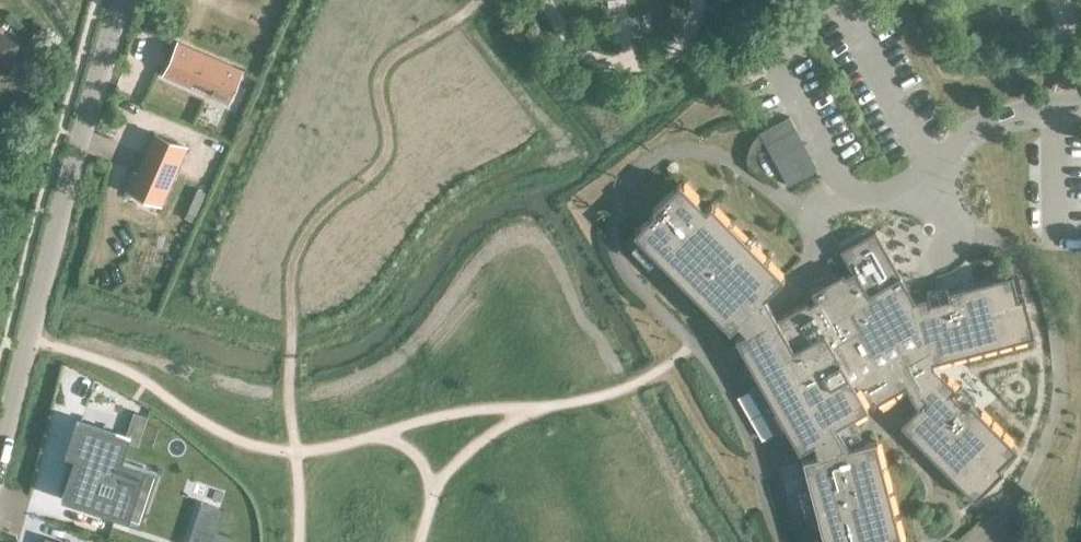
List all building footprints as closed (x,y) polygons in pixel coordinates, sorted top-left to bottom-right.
[(8,68),(13,43),(0,32),(0,71),(8,68)] [(146,89),(169,62),(145,41),(122,68),(146,89)] [(244,70),(180,41),(165,72),(229,102),(244,70)] [(973,103),(980,99),(976,93),(969,97),(973,103)] [(775,138),(766,143),(788,185),(789,184),(806,175),(818,168),(811,157),(795,127),(775,138)] [(133,198),(169,213),(193,154),(160,141),(143,182),(139,181),(133,198)] [(633,232),(730,330),(737,323),(745,331),(735,337),(761,382),(752,387),(777,431),(786,426),(799,449),(814,441),(817,454),(802,458),(824,541),(893,541),(901,540),(875,439),(849,446),(837,424),(868,407),(866,404),(873,400),(875,403),(906,385),(918,406),(900,424),(974,499),(1003,471),(999,466),(1016,449),(970,402),(965,407),(951,392),(956,387),(942,374),(940,376),(932,367),(932,362),(1034,336),(1024,296),(1018,298),(1012,274),(948,290),(949,297),(930,302),(928,296),(914,299),(902,279),(875,230),(840,249),(852,271),(845,275),(843,272),(811,290),(816,300),(809,304),(807,300),(776,318),(764,296),(783,277),(710,203),(705,208),(679,181),(652,208),(655,211),(633,232)] [(79,449),(63,497),(125,518),(141,470),(117,462),(124,440),(77,425),(70,446),(79,449)] [(194,524),(204,527),(199,541),(230,541),(232,536),(217,531),(225,509),(202,501),(194,524)]
